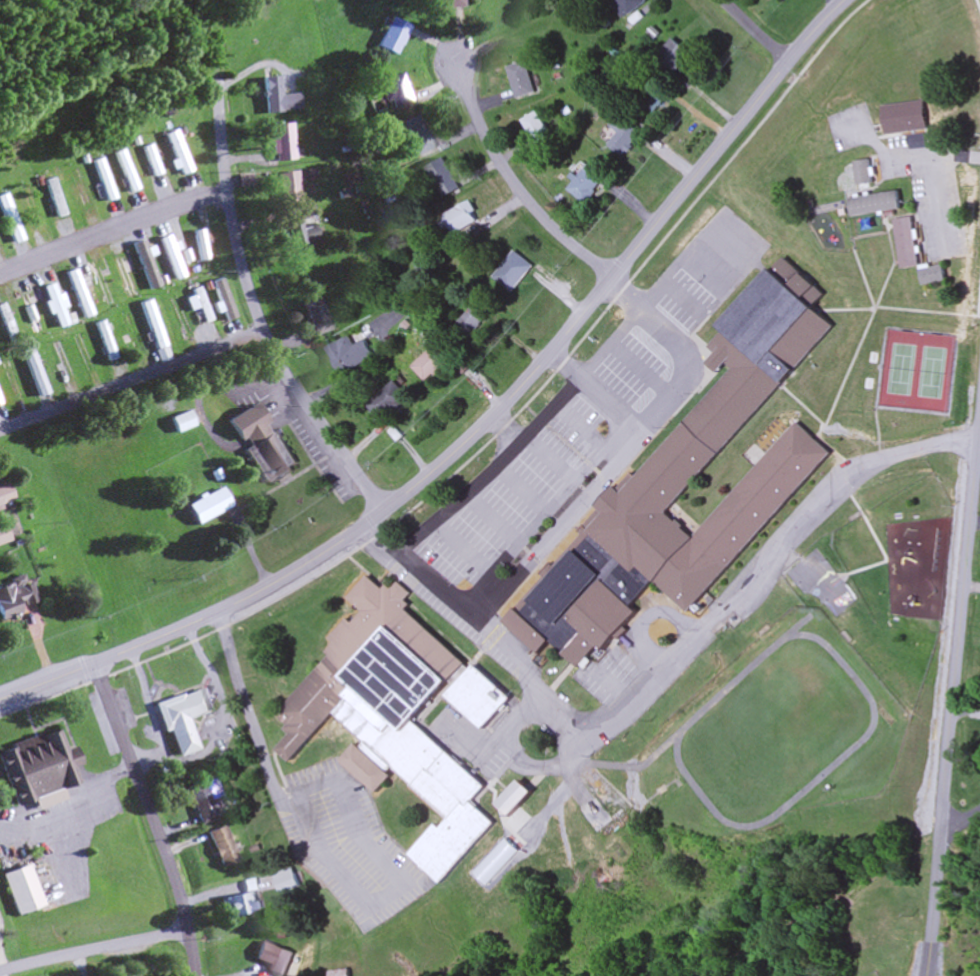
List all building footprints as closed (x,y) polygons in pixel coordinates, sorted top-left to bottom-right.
[(464,8),(463,0),(431,0),(432,11),(464,8)] [(647,1),(646,0),(609,0),(620,18),(647,1)] [(397,56),(410,27),(390,18),(377,47),(397,56)] [(656,63),(681,74),(691,51),(666,41),(656,63)] [(532,93),(523,61),(504,66),(513,98),(532,93)] [(387,102),(391,101),(392,109),(410,105),(404,76),(382,81),(387,102)] [(265,114),(299,111),(297,94),(280,96),(278,77),(262,78),(265,114)] [(881,105),(884,135),(927,130),(923,100),(881,105)] [(519,119),(533,145),(549,137),(535,111),(519,119)] [(398,124),(415,157),(435,147),(418,114),(398,124)] [(640,134),(620,114),(609,126),(617,133),(606,144),(619,157),(640,134)] [(274,163),(294,161),(291,124),(271,126),(274,163)] [(191,171),(173,132),(164,136),(182,175),(191,171)] [(153,178),(161,175),(150,145),(141,148),(153,178)] [(459,187),(439,157),(422,169),(441,198),(459,187)] [(872,184),(869,160),(853,162),(856,186),(872,184)] [(582,203),(603,179),(587,164),(565,188),(582,203)] [(303,201),(293,171),(273,178),(283,207),(303,201)] [(45,181),(56,219),(64,217),(53,179),(45,181)] [(42,225),(27,184),(19,187),(33,228),(42,225)] [(848,199),(850,217),(900,210),(897,192),(848,199)] [(22,241),(6,194),(0,196),(0,210),(12,245),(22,241)] [(320,241),(313,218),(284,227),(291,250),(320,241)] [(919,267),(911,218),(893,221),(900,269),(919,267)] [(208,260),(202,230),(193,232),(199,262),(208,260)] [(184,277),(168,237),(159,241),(175,280),(184,277)] [(138,251),(148,289),(156,287),(145,249),(138,251)] [(492,277),(510,292),(531,267),(513,251),(492,277)] [(776,254),(822,296),(812,307),(832,325),(721,452),(685,420),(733,368),(707,345),(721,329),(715,323),(776,254)] [(919,271),(922,286),(945,281),(942,266),(919,271)] [(68,273),(81,320),(90,317),(78,270),(68,273)] [(93,273),(103,301),(111,298),(101,270),(93,273)] [(213,284),(226,324),(235,321),(222,281),(213,284)] [(42,289),(57,329),(67,326),(52,285),(42,289)] [(190,291),(203,324),(211,321),(198,288),(190,291)] [(19,298),(31,324),(38,321),(27,295),(19,298)] [(303,305),(315,337),(332,330),(320,298),(303,305)] [(8,342),(15,339),(3,305),(0,306),(0,319),(8,342)] [(465,340),(484,319),(470,307),(452,328),(465,340)] [(117,360),(103,321),(94,324),(108,363),(117,360)] [(337,374),(370,358),(357,331),(324,347),(337,374)] [(410,367),(426,383),(455,354),(439,338),(410,367)] [(408,398),(392,381),(365,407),(381,423),(408,398)] [(257,403),(228,420),(266,484),(295,467),(257,403)] [(194,426),(187,411),(169,419),(176,434),(194,426)] [(685,420),(587,529),(592,533),(635,572),(639,567),(653,579),(689,610),(829,453),(794,422),(694,534),(668,512),(721,452),(685,420)] [(13,503),(7,485),(0,487),(0,507),(13,503)] [(186,505),(196,525),(230,508),(221,488),(186,505)] [(2,524),(0,525),(0,545),(9,542),(2,524)] [(592,533),(520,612),(584,670),(604,648),(606,650),(641,612),(632,603),(653,579),(639,567),(635,572),(592,533)] [(275,714),(327,656),(323,650),(331,644),(325,638),(345,618),(351,621),(360,611),(345,596),(364,574),(381,588),(384,583),(389,588),(395,581),(408,593),(404,599),(407,602),(403,607),(463,663),(412,721),(485,785),(473,800),(494,821),(442,879),(410,852),(436,824),(440,828),(449,818),(396,771),(375,791),(339,759),(360,737),(331,715),(289,760),(275,749),(292,730),(275,714)] [(17,610),(34,605),(25,577),(0,585),(0,621),(19,615),(17,610)] [(551,642),(517,609),(504,622),(538,656),(551,642)] [(473,666),(446,694),(484,728),(510,698),(473,666)] [(187,719),(208,713),(202,690),(153,704),(161,732),(168,730),(175,757),(196,751),(187,719)] [(10,809),(30,803),(32,811),(61,802),(58,790),(73,785),(69,770),(78,767),(72,746),(62,750),(56,731),(0,748),(0,777),(10,809)] [(218,819),(216,812),(224,810),(214,778),(186,786),(198,825),(218,819)] [(532,795),(519,783),(498,805),(510,817),(532,795)] [(597,833),(611,821),(594,799),(579,810),(597,833)] [(207,832),(217,868),(235,863),(225,827),(207,832)] [(37,906),(24,865),(0,872),(0,883),(10,914),(37,906)] [(224,897),(227,916),(254,911),(251,893),(224,897)] [(293,956),(263,940),(252,961),(280,975),(282,975),(293,956)]
